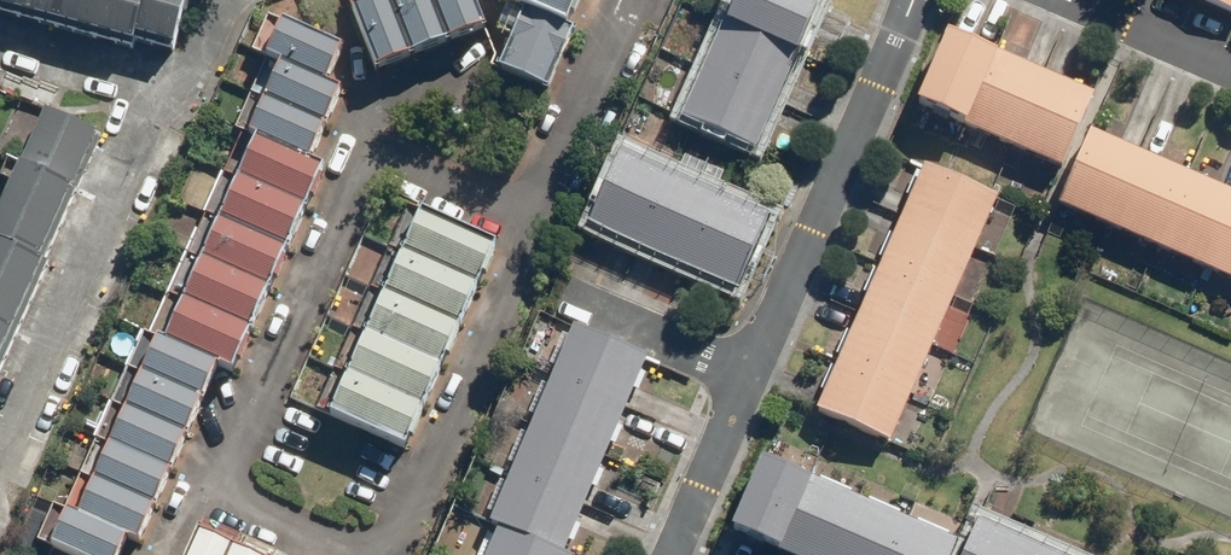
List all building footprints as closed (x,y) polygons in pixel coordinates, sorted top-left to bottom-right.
[(146,35),(149,25),(187,35),(198,5),(199,0),(22,0),(146,35)] [(388,59),(497,18),(490,0),(366,0),(388,59)] [(511,59),(560,80),(584,21),(580,19),(588,0),(536,0),(511,59)] [(692,111),(766,144),(831,0),(746,0),(739,15),(736,13),(692,111)] [(67,536),(111,554),(129,554),(142,527),(153,532),(232,355),(247,362),(338,157),(324,150),(355,81),(340,74),(356,38),(298,13),(283,48),(296,54),(265,124),(270,126),(180,331),(173,328),(93,509),(81,503),(67,536)] [(978,27),(951,19),(917,97),(1059,158),(1091,85),(999,45),(1001,41),(978,27)] [(0,226),(4,228),(0,237),(0,379),(57,251),(54,250),(109,127),(55,103),(0,226)] [(1099,121),(1064,198),(1230,272),(1230,179),(1099,121)] [(779,210),(633,145),(600,219),(746,284),(779,210)] [(935,159),(826,404),(900,436),(1009,191),(975,172),(935,159)] [(436,199),(344,405),(420,439),(512,233),(436,199)] [(495,554),(582,554),(583,552),(574,548),(658,350),(625,332),(583,319),(500,516),(509,520),(495,554)] [(776,448),(742,521),(816,554),(960,554),(968,536),(825,472),(804,456),(776,448)] [(989,513),(970,554),(1084,554),(989,513)] [(198,554),(290,554),(214,520),(198,554)]
